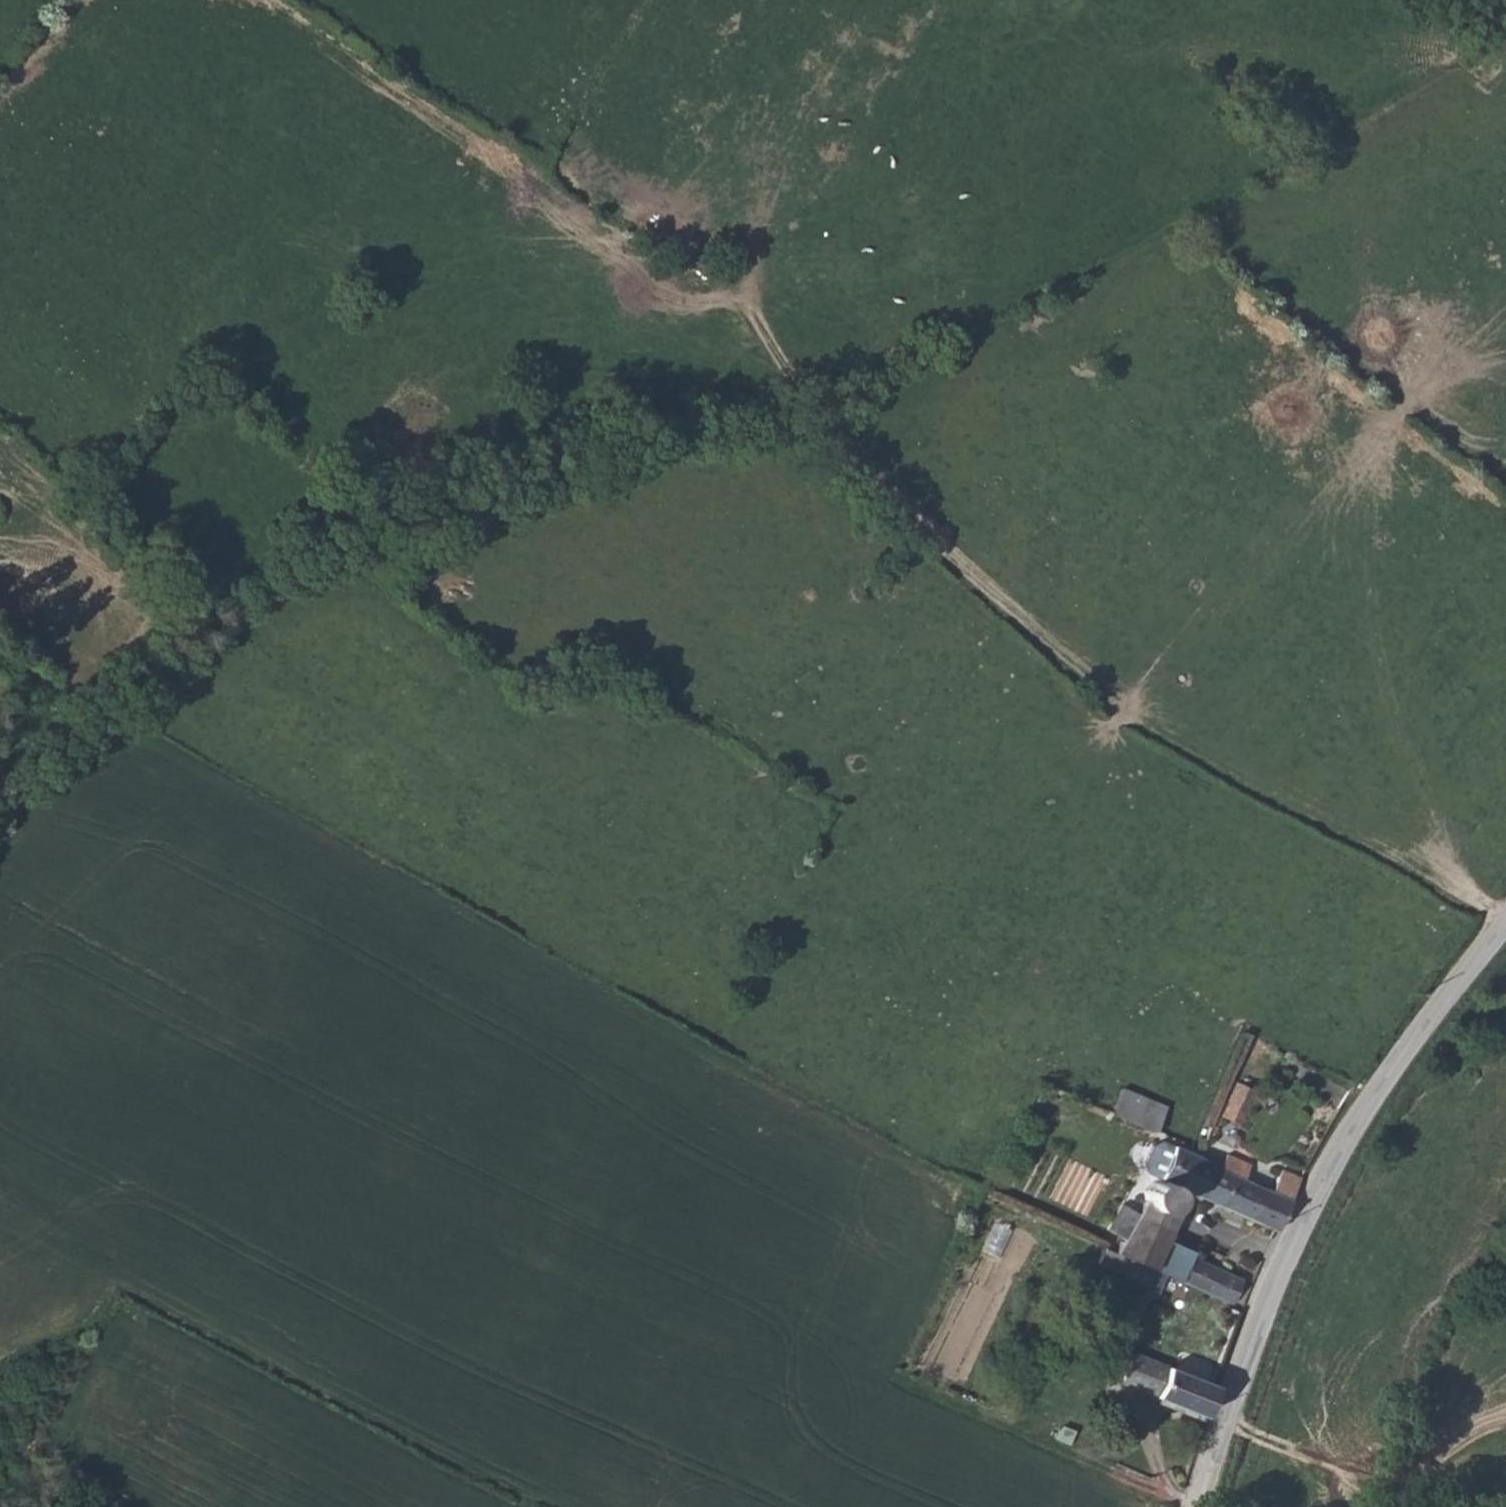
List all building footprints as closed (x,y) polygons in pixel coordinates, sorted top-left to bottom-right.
[(1254,1090),(1236,1082),(1227,1102),(1245,1109),(1254,1090)] [(1111,1109),(1156,1129),(1166,1104),(1122,1086),(1111,1109)] [(1277,1228),(1302,1177),(1281,1168),(1271,1188),(1245,1176),(1252,1163),(1227,1152),(1220,1166),(1164,1141),(1163,1132),(1156,1129),(1138,1170),(1106,1227),(1122,1236),(1116,1251),(1159,1269),(1172,1275),(1232,1302),(1242,1275),(1190,1253),(1193,1249),(1169,1238),(1181,1212),(1172,1208),(1179,1195),(1179,1184),(1277,1228)] [(1159,1269),(1116,1251),(1105,1246),(1099,1263),(1145,1282),(1159,1269)] [(1207,1415),(1218,1382),(1142,1353),(1131,1348),(1119,1380),(1130,1385),(1207,1415)]
